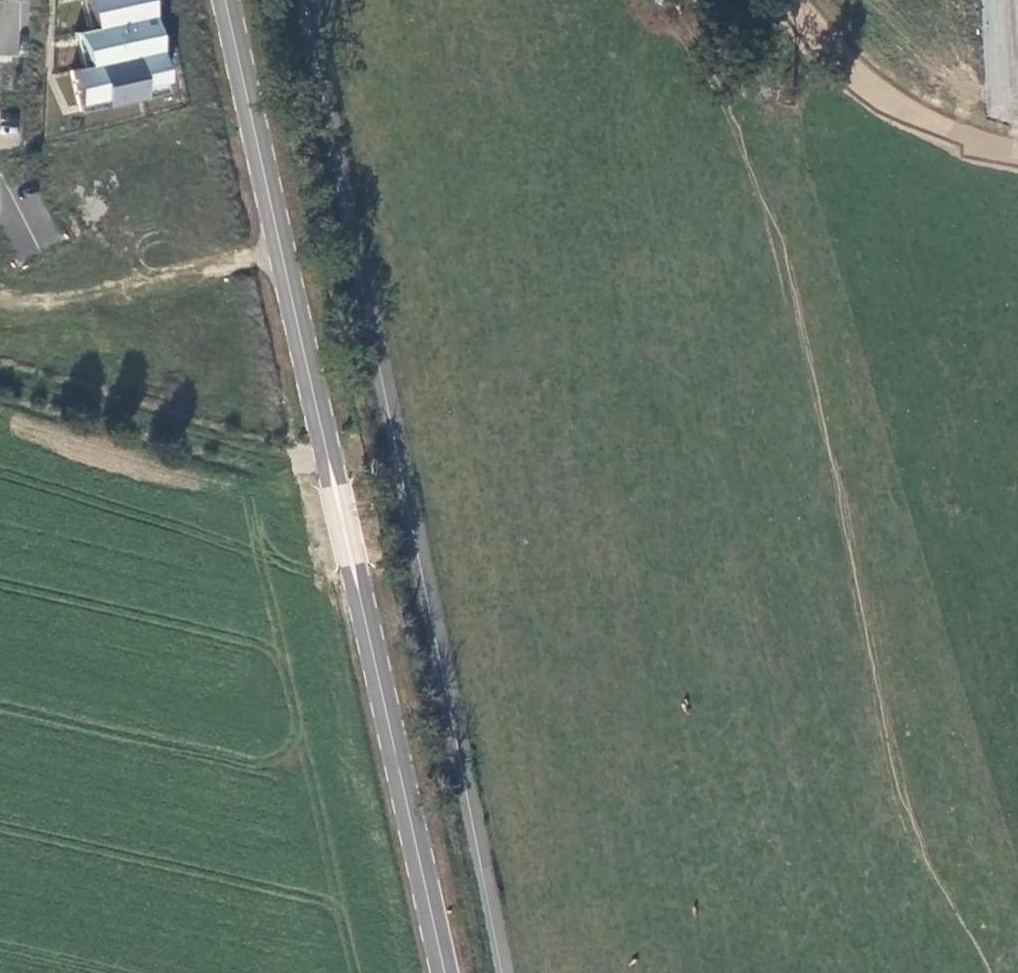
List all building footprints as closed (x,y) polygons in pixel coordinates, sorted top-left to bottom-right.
[(70,70),(79,107),(102,101),(104,108),(145,98),(143,88),(166,82),(146,0),(82,0),(89,28),(75,32),(84,67),(70,70)] [(43,190),(19,197),(33,248),(57,241),(43,190)]
